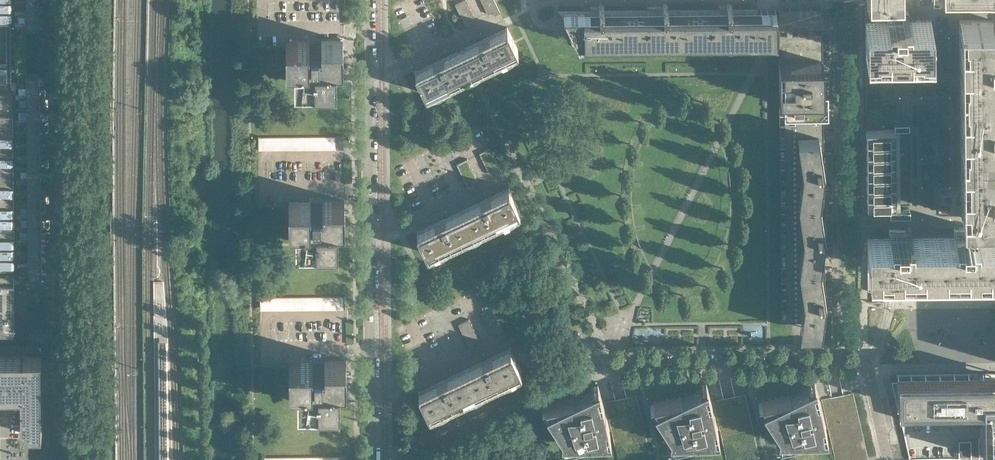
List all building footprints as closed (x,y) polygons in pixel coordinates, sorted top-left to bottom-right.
[(11,0),(0,1),(0,11),(11,11),(11,0)] [(466,0),(462,0),(455,3),(457,9),(468,3),(466,0)] [(39,14),(39,2),(25,2),(25,10),(17,10),(17,15),(25,14),(39,14)] [(460,14),(470,8),(468,3),(457,9),(460,14)] [(498,8),(496,3),(485,8),(487,13),(493,11),(498,8)] [(776,38),(776,10),(766,10),(757,10),(757,8),(731,8),(731,3),(727,3),(727,8),(719,8),(693,8),(693,42),(757,41),(757,39),(766,38),(776,38)] [(629,42),(629,9),(603,9),(603,4),(599,5),(599,9),(591,9),(559,10),(565,22),(568,21),(571,28),(574,34),(571,35),(574,41),(571,42),(573,46),(579,43),(629,42)] [(693,42),(693,8),(667,9),(667,4),(663,4),(663,9),(655,9),(629,9),(629,42),(693,42)] [(825,319),(823,81),(822,6),(778,7),(778,9),(778,25),(781,319),(803,319),(803,330),(820,330),(822,319),(825,319)] [(462,19),(473,14),(470,8),(460,14),(462,19)] [(11,11),(0,11),(0,21),(11,21),(11,11)] [(887,20),(866,20),(865,20),(865,53),(866,52),(866,48),(876,48),(876,52),(877,52),(877,48),(887,48),(887,52),(910,52),(910,51),(909,51),(909,48),(919,48),(920,51),(919,51),(919,52),(921,52),(921,51),(920,51),(920,48),(930,48),(930,51),(930,52),(932,52),(931,20),(909,20),(909,16),(903,16),(903,12),(887,12),(887,20)] [(39,27),(39,14),(25,14),(26,22),(17,22),(17,27),(39,27)] [(475,19),(473,14),(462,19),(464,24),(475,19)] [(991,19),(959,19),(960,85),(992,85),(992,63),(994,63),(994,41),(992,41),(991,19)] [(473,70),(517,50),(518,49),(507,26),(463,47),(415,70),(426,93),(473,70)] [(343,62),(343,53),(343,40),(321,40),(321,45),(319,45),(311,45),(309,45),(309,40),(286,41),(286,62),(294,62),(294,83),(315,82),(315,83),(336,83),(336,62),(343,62)] [(26,86),(40,86),(40,74),(26,74),(26,69),(17,69),(18,86),(26,86)] [(992,85),(960,85),(960,150),(993,150),(992,128),(994,128),(994,106),(992,106),(992,85)] [(40,98),(40,86),(26,86),(26,94),(18,94),(18,98),(26,98),(40,98)] [(12,93),(0,93),(0,113),(12,113),(12,93)] [(40,110),(40,98),(26,98),(26,106),(18,106),(18,110),(26,110),(40,110)] [(40,122),(40,110),(26,110),(26,118),(18,118),(18,122),(26,122),(40,122)] [(0,113),(0,124),(12,124),(12,113),(0,113)] [(40,134),(40,122),(26,122),(27,130),(18,130),(18,134),(27,134),(40,134)] [(12,124),(0,124),(0,134),(12,134),(12,124)] [(895,129),(894,129),(866,129),(867,206),(896,206),(895,129)] [(12,134),(0,134),(0,144),(12,144),(12,134)] [(40,146),(40,134),(27,134),(27,142),(18,142),(18,146),(27,146),(40,146)] [(12,144),(0,144),(0,155),(13,155),(12,144)] [(40,158),(40,146),(27,146),(27,154),(18,154),(18,159),(27,159),(40,158)] [(492,153),(490,148),(479,153),(482,158),(492,153)] [(993,150),(960,150),(961,216),(993,215),(993,193),(994,193),(994,171),(993,171),(993,150)] [(484,163),(495,158),(492,153),(482,158),(484,163)] [(13,155),(0,155),(0,165),(13,165),(13,155)] [(41,170),(40,158),(27,159),(27,166),(19,166),(19,171),(27,170),(41,170)] [(470,164),(468,160),(467,158),(456,163),(459,169),(470,164)] [(486,168),(497,163),(495,158),(484,163),(486,168)] [(500,168),(497,163),(486,168),(489,173),(494,171),(500,168)] [(461,174),(472,169),(470,164),(459,169),(461,174)] [(13,167),(7,167),(7,166),(13,166),(13,165),(0,165),(0,175),(13,175),(13,167)] [(464,179),(475,174),(472,169),(461,174),(464,179)] [(41,182),(41,170),(27,170),(27,178),(19,178),(19,183),(27,182),(41,182)] [(477,179),(475,174),(464,179),(466,184),(472,182),(477,179)] [(13,175),(0,175),(0,186),(13,185),(13,175)] [(41,194),(41,182),(27,182),(27,190),(19,190),(19,195),(27,194),(41,194)] [(13,185),(0,186),(0,196),(13,196),(13,185)] [(427,253),(518,210),(519,209),(508,187),(416,230),(427,253)] [(41,206),(41,194),(27,194),(27,202),(19,202),(19,207),(27,206),(41,206)] [(13,196),(0,196),(0,206),(13,206),(13,196)] [(345,222),(344,212),(344,200),(322,200),(323,205),(321,205),(320,205),(312,205),(310,205),(310,200),(288,201),(289,222),(296,222),(296,242),(316,242),(316,243),(338,242),(338,222),(345,222)] [(13,206),(0,206),(0,216),(13,216),(13,206)] [(41,218),(41,206),(27,206),(27,214),(19,214),(19,219),(27,219),(41,218)] [(910,208),(890,208),(889,208),(889,214),(895,214),(895,215),(895,216),(900,216),(900,215),(900,214),(910,214),(910,208)] [(13,216),(0,216),(0,227),(13,227),(13,216)] [(41,230),(41,218),(27,219),(28,226),(19,226),(19,231),(28,231),(41,230)] [(13,227),(0,227),(0,237),(13,237),(13,227)] [(976,235),(976,231),(970,231),(970,227),(954,227),(954,235),(911,235),(911,232),(905,232),(905,227),(889,227),(889,235),(869,236),(867,236),(867,268),(994,267),(994,234),(976,235)] [(41,242),(41,230),(28,231),(28,238),(19,238),(19,243),(28,243),(41,242)] [(13,237),(0,237),(0,247),(13,247),(13,237)] [(41,254),(41,242),(28,243),(28,250),(19,250),(19,255),(28,255),(41,254)] [(13,247),(0,247),(0,258),(14,257),(13,247)] [(42,266),(41,254),(28,255),(28,262),(20,262),(20,267),(28,267),(42,266)] [(14,257),(0,258),(0,268),(14,268),(14,257)] [(42,279),(42,266),(28,267),(28,274),(20,274),(20,279),(42,279)] [(14,284),(14,274),(14,268),(0,268),(0,332),(14,332),(14,284)] [(494,313),(491,308),(481,313),(483,318),(494,313)] [(486,323),(496,318),(494,313),(483,318),(486,323)] [(471,324),(469,320),(469,318),(458,324),(460,329),(471,324)] [(488,328),(499,323),(496,318),(486,323),(488,328)] [(501,328),(499,323),(488,328),(491,334),(496,331),(501,328)] [(463,334),(474,329),(471,324),(460,329),(463,334)] [(465,339),(476,334),(474,329),(463,334),(465,339)] [(479,339),(476,334),(465,339),(468,344),(473,342),(479,339)] [(429,413),(520,370),(521,369),(510,347),(418,391),(429,413)] [(24,432),(39,432),(39,412),(39,396),(39,376),(39,356),(0,357),(0,394),(21,394),(21,432),(24,432)] [(346,382),(346,373),(346,360),(324,360),(324,365),(322,365),(314,365),(312,365),(312,360),(289,361),(289,382),(297,382),(297,402),(318,402),(318,403),(340,403),(339,382),(346,382)] [(994,382),(994,377),(994,372),(980,373),(980,377),(971,377),(971,373),(896,374),(896,376),(891,376),(900,418),(969,418),(969,416),(982,416),(983,457),(994,457),(994,382)] [(827,433),(821,410),(819,411),(818,407),(821,407),(815,383),(809,387),(809,386),(808,386),(789,395),(789,394),(762,400),(779,430),(779,441),(805,436),(805,434),(819,433),(826,433),(827,433)] [(718,435),(714,414),(713,411),(711,413),(710,408),(712,408),(707,385),(700,388),(681,397),(681,395),(653,401),(657,408),(670,432),(671,436),(671,443),(697,437),(696,435),(711,435),(718,434),(718,435)] [(610,436),(605,413),(602,414),(601,410),(604,410),(599,386),(592,389),(573,398),(572,396),(545,403),(548,409),(562,433),(562,444),(563,444),(589,438),(588,437),(602,436),(603,436),(610,436)] [(853,392),(839,395),(821,399),(835,459),(869,459),(853,392)] [(745,393),(730,397),(713,401),(726,459),(760,459),(745,393)] [(637,395),(622,398),(605,402),(618,459),(651,459),(637,395)]
